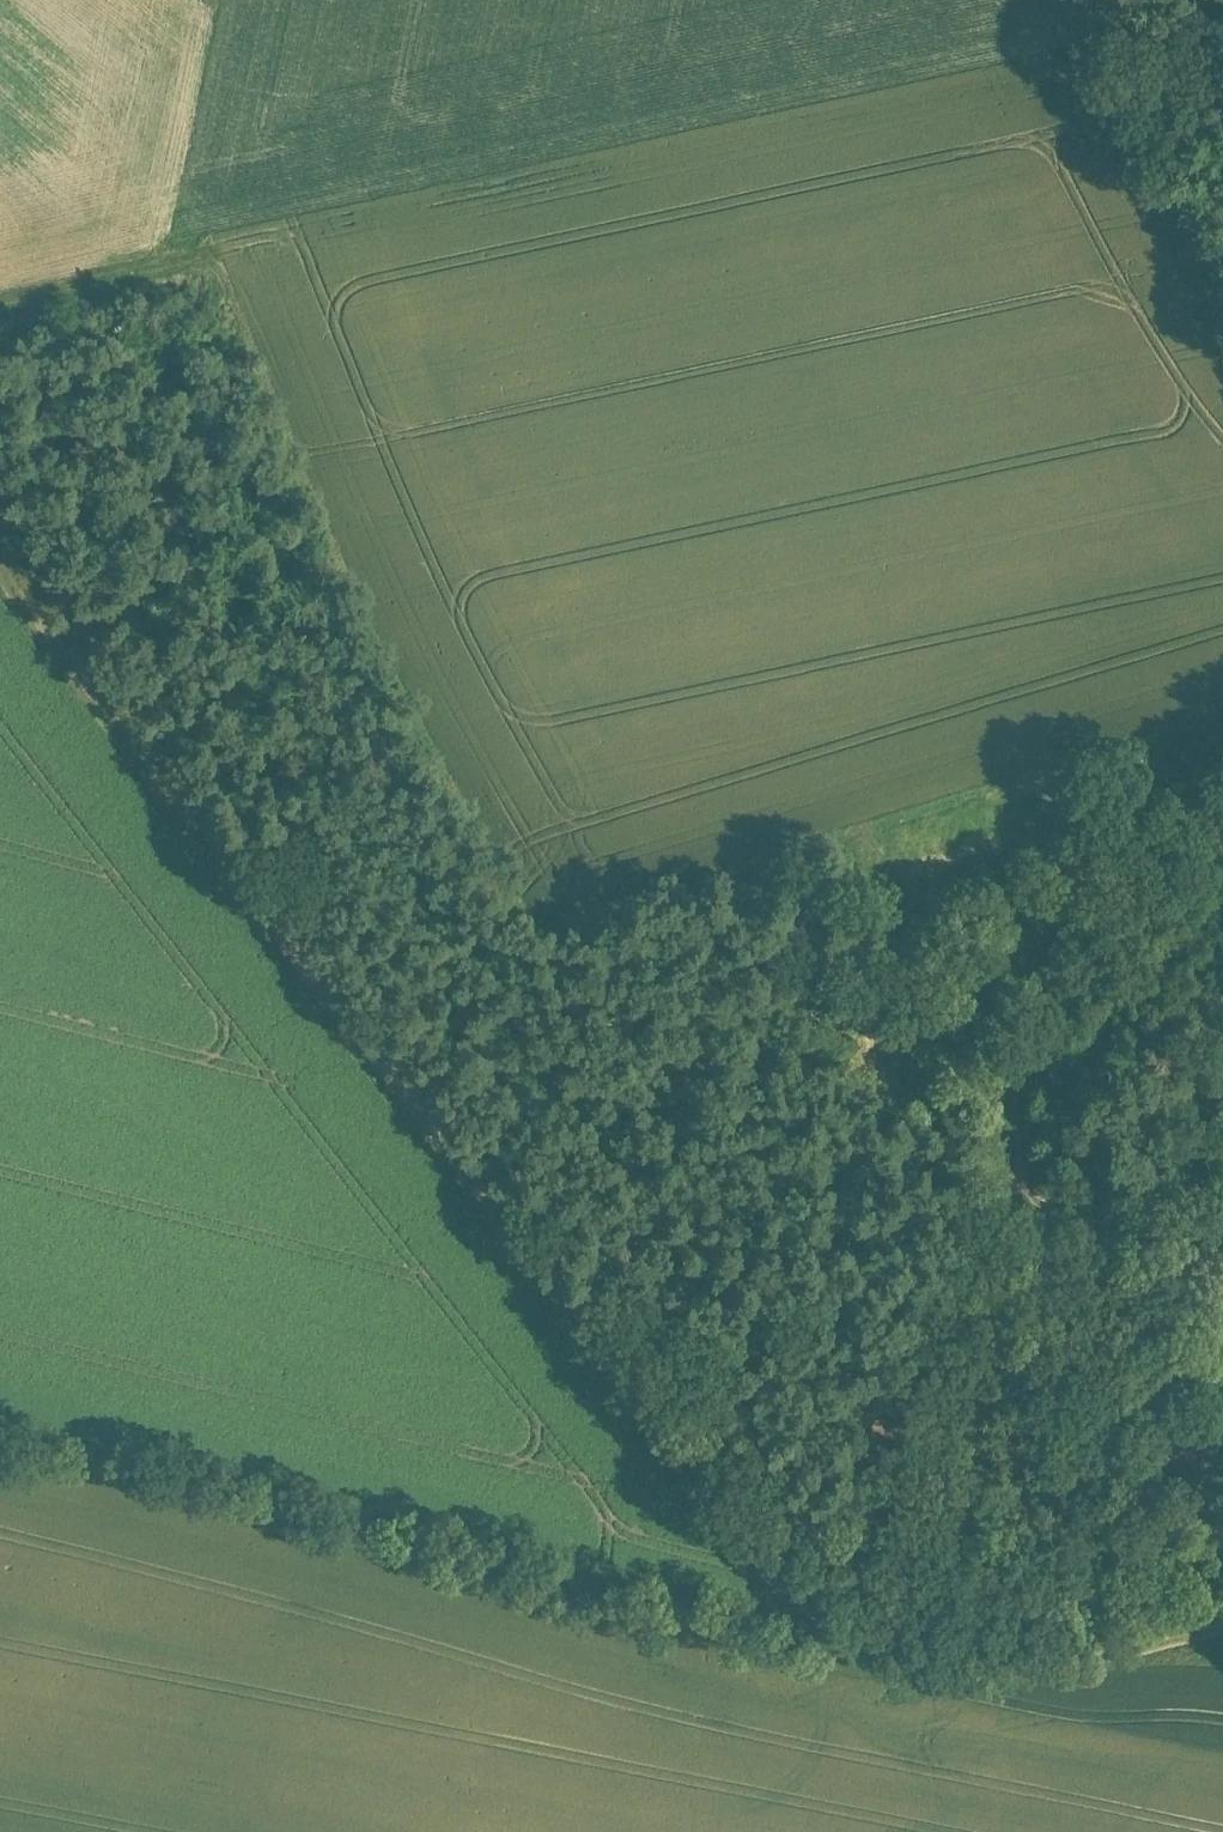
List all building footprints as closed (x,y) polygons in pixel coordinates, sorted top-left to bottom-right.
[(1208,1422),(1222,1432),(1222,1398),(1208,1422)]
